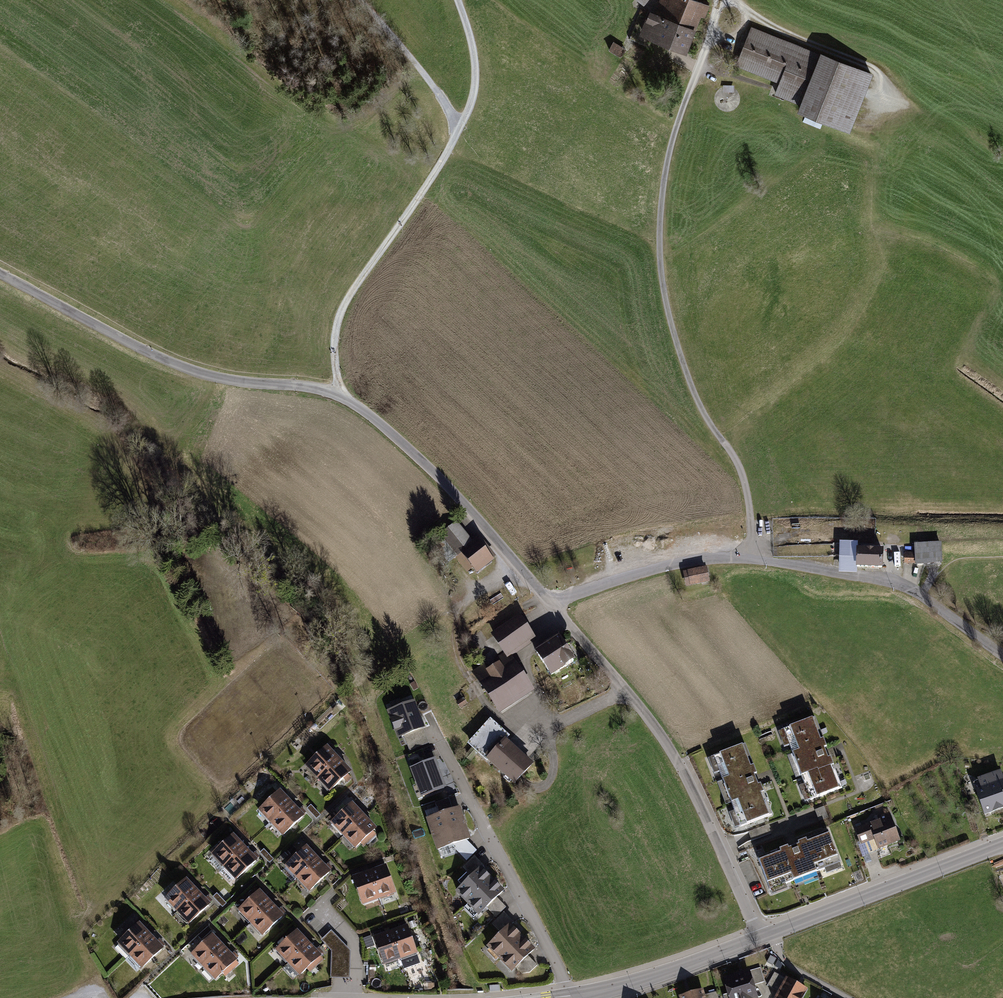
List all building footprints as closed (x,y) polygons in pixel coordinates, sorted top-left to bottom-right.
[(696,28),(701,16),(704,18),(708,7),(691,0),(660,0),(655,11),(696,28)] [(696,28),(655,11),(649,9),(638,35),(686,54),(696,28)] [(874,76),(751,27),(735,67),(779,85),(774,96),(801,107),(797,115),(850,136),(874,76)] [(457,523),(440,535),(456,557),(473,546),(470,542),(457,523)] [(476,538),(470,542),(473,546),(455,558),(466,574),(473,569),(476,574),(493,561),(476,538)] [(839,557),(839,574),(857,575),(857,570),(883,570),(883,550),(857,550),(858,544),(858,543),(839,543),(839,544),(839,557)] [(914,553),(915,565),(915,567),(942,566),(941,543),(914,544),(914,553)] [(915,565),(914,553),(905,553),(904,565),(915,565)] [(706,567),(683,572),(686,588),(710,583),(706,567)] [(520,615),(490,634),(503,653),(507,660),(512,656),(537,641),(520,615)] [(560,634),(534,650),(551,676),(576,660),(560,634)] [(503,653),(472,673),(498,714),(534,691),(512,656),(507,660),(503,653)] [(413,701),(386,711),(396,739),(424,728),(413,701)] [(842,788),(814,718),(784,729),(812,800),(842,788)] [(487,762),(506,742),(509,736),(491,720),(468,746),(487,762)] [(506,742),(487,762),(515,788),(534,766),(506,742)] [(740,826),(771,814),(745,744),(714,756),(740,826)] [(328,745),(305,765),(317,779),(340,758),(328,745)] [(340,758),(317,779),(328,791),(351,770),(340,758)] [(434,758),(409,767),(420,796),(445,787),(434,758)] [(973,781),(984,814),(1002,808),(1002,775),(1002,771),(973,781)] [(281,788),(257,811),(269,823),(293,800),(281,788)] [(352,799),(327,822),(341,837),(366,814),(352,799)] [(293,800),(269,823),(281,835),(305,812),(293,800)] [(433,831),(464,821),(459,804),(428,813),(433,831)] [(824,807),(814,810),(818,821),(828,818),(824,807)] [(366,814),(341,837),(354,852),(379,829),(366,814)] [(890,815),(853,828),(864,856),(901,842),(890,815)] [(438,849),(470,839),(464,821),(433,831),(438,849)] [(829,830),(758,857),(770,889),(841,862),(829,830)] [(233,832),(209,855),(221,868),(245,844),(233,832)] [(245,844),(221,868),(233,880),(257,856),(245,844)] [(306,846),(287,864),(300,878),(319,860),(306,846)] [(319,860),(300,878),(313,892),(333,873),(319,860)] [(396,892),(385,864),(368,870),(380,898),(396,892)] [(467,900),(490,877),(477,864),(454,887),(467,900)] [(380,898),(368,870),(352,876),(363,905),(380,898)] [(165,898),(179,911),(199,890),(186,876),(165,898)] [(480,913),(503,890),(490,877),(467,900),(480,913)] [(261,889),(237,911),(248,924),(273,902),(261,889)] [(179,911),(192,924),(213,903),(199,890),(179,911)] [(273,902),(248,924),(260,937),(285,915),(273,902)] [(140,921),(116,944),(129,957),(152,934),(140,921)] [(500,958),(523,936),(510,922),(487,945),(500,958)] [(417,952),(405,924),(388,931),(400,959),(417,952)] [(201,967),(225,942),(212,929),(188,954),(201,967)] [(289,963),(309,943),(297,930),(276,950),(289,963)] [(331,931),(321,940),(331,951),(331,979),(340,979),(350,979),(350,951),(345,946),(331,931)] [(400,959),(388,931),(372,938),(383,966),(400,959)] [(152,934),(129,957),(141,969),(165,946),(152,934)] [(513,972),(536,949),(523,936),(500,958),(513,972)] [(214,979),(238,955),(225,942),(201,967),(214,979)] [(301,976),(322,955),(309,943),(289,963),(301,976)] [(760,967),(723,977),(728,993),(721,995),(722,997),(759,997),(756,986),(765,984),(760,967)] [(773,972),(767,985),(777,990),(773,997),(803,997),(808,990),(773,972)] [(676,996),(677,997),(718,997),(716,992),(707,994),(705,988),(676,996)]
